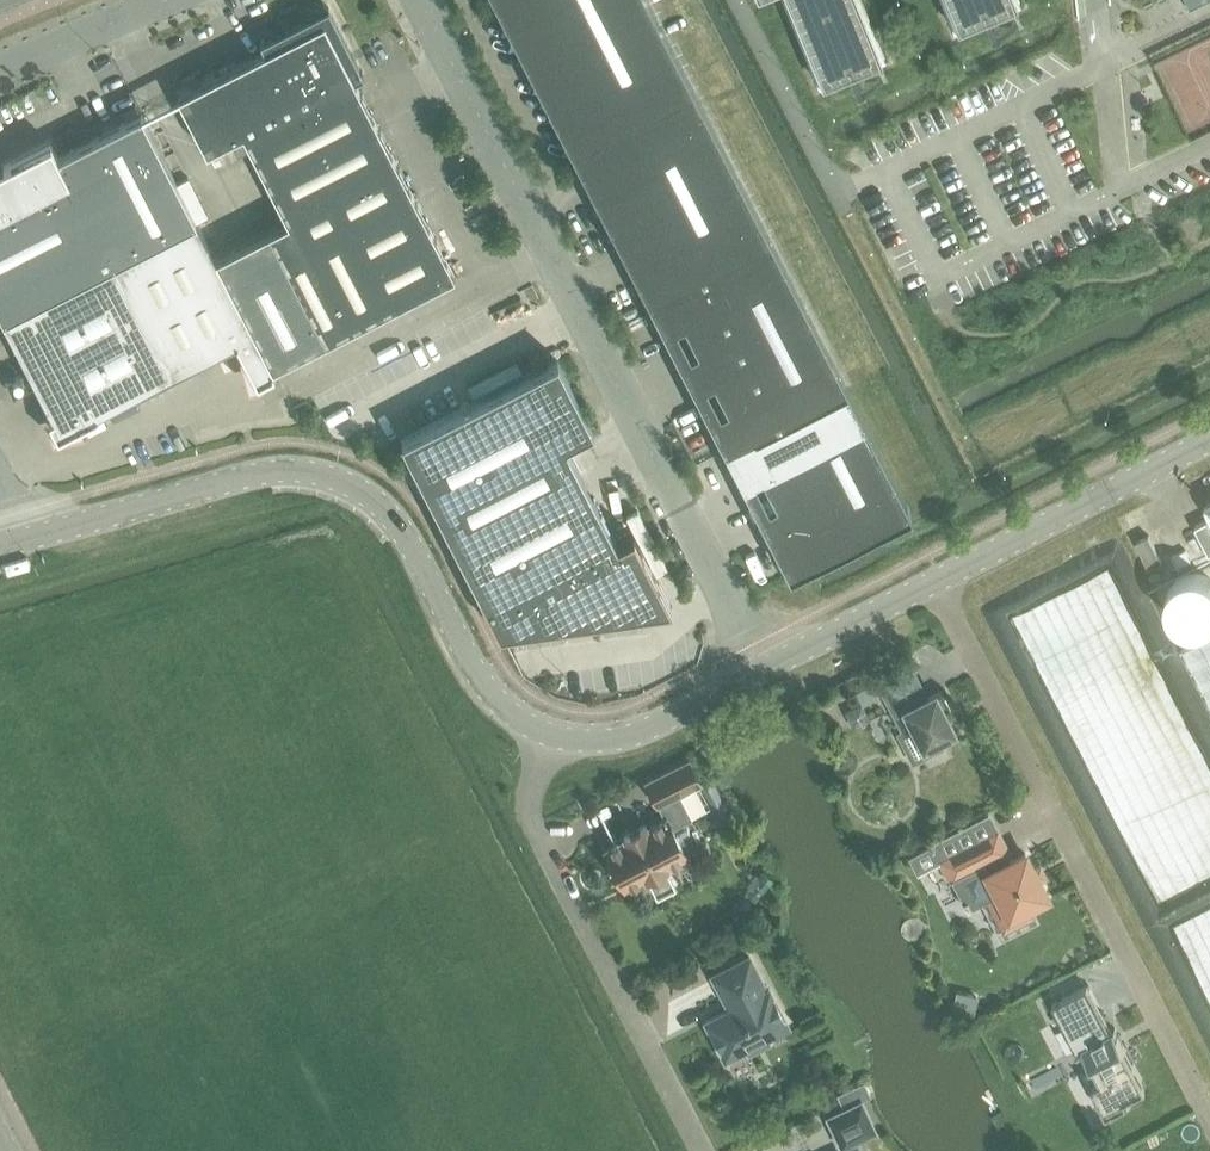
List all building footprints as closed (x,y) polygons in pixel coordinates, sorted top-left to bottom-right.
[(567,140),(688,78),(648,0),(495,0),(567,140)] [(823,84),(834,79),(848,73),(851,72),(854,71),(856,70),(882,59),(864,15),(858,0),(788,0),(823,84)] [(958,28),(983,18),(986,17),(989,16),(991,15),(1017,4),(1016,0),(946,0),(958,28)] [(287,219),(215,256),(214,257),(271,367),(272,366),(454,273),(353,77),(362,73),(360,68),(360,69),(327,5),(264,38),(263,37),(259,39),(264,49),(177,93),(205,149),(242,131),(287,219)] [(567,140),(647,295),(768,234),(688,78),(567,140)] [(3,319),(196,220),(140,112),(57,155),(50,141),(0,166),(0,312),(3,319)] [(178,181),(197,219),(208,213),(188,176),(178,181)] [(196,220),(3,319),(52,414),(48,416),(51,422),(50,423),(50,422),(49,422),(52,436),(86,427),(85,426),(82,427),(81,421),(97,413),(98,413),(97,410),(130,393),(236,339),(242,351),(240,351),(240,350),(239,350),(248,384),(262,380),(261,379),(259,380),(258,378),(274,370),(272,366),(271,367),(214,257),(215,256),(196,220)] [(647,295),(725,448),(846,386),(768,234),(647,295)] [(399,437),(457,550),(498,630),(670,605),(632,532),(616,540),(565,441),(593,427),(557,356),(399,437)] [(905,501),(846,386),(725,448),(789,572),(910,510),(905,501)] [(1196,526),(1209,553),(1209,520),(1209,519),(1196,526)] [(1163,561),(1149,534),(1136,541),(1150,568),(1163,561)] [(1189,548),(1172,557),(1177,567),(1194,558),(1189,548)] [(1207,576),(1203,574),(1198,573),(1193,573),(1189,574),(1184,575),(1180,577),(1176,580),(1173,583),(1170,587),(1168,592),(1167,596),(1167,601),(1167,606),(1168,610),(1170,615),(1173,619),(1176,622),(1180,625),(1185,627),(1189,628),(1194,629),(1199,629),(1203,628),(1208,626),(1209,625),(1209,577),(1207,576)] [(1184,645),(1209,695),(1209,631),(1184,645)] [(872,683),(857,691),(861,699),(867,696),(869,701),(878,696),(872,683)] [(894,687),(883,693),(902,730),(898,733),(912,760),(942,745),(938,737),(953,729),(943,709),(949,706),(940,689),(905,707),(894,687)] [(863,702),(845,711),(854,728),(871,719),(864,704),(863,702)] [(677,791),(699,780),(688,758),(645,780),(657,802),(658,801),(665,816),(646,825),(645,823),(623,834),(624,837),(604,847),(615,868),(611,870),(618,883),(622,881),(624,885),(644,875),(645,877),(647,876),(656,894),(675,885),(665,867),(667,866),(666,864),(686,853),(684,850),(688,848),(681,834),(677,836),(671,825),(690,816),(677,791)] [(994,779),(992,787),(996,795),(1009,789),(1002,775),(994,779)] [(711,776),(700,783),(717,816),(715,822),(719,829),(725,830),(736,825),(711,776)] [(964,848),(941,859),(942,860),(967,909),(981,902),(989,898),(1004,926),(1029,913),(1025,905),(1046,894),(1024,852),(1009,859),(1004,851),(1005,850),(996,831),(964,848)] [(755,900),(773,878),(762,868),(757,874),(755,872),(745,883),(748,885),(743,891),(755,900)] [(730,1008),(706,1021),(725,1058),(747,1047),(750,1053),(770,1042),(767,1036),(789,1025),(769,988),(767,989),(750,956),(713,975),(730,1008)] [(1145,1087),(1114,1026),(1110,1028),(1087,982),(1052,1000),(1076,1047),(1082,1044),(1100,1078),(1090,1083),(1105,1113),(1127,1102),(1125,1098),(1145,1087)] [(957,995),(953,1012),(974,1017),(978,1000),(957,995)] [(857,1139),(876,1130),(862,1100),(867,1097),(871,1096),(865,1083),(864,1083),(839,1095),(845,1108),(827,1116),(841,1146),(845,1144),(849,1150),(863,1150),(857,1139)]
